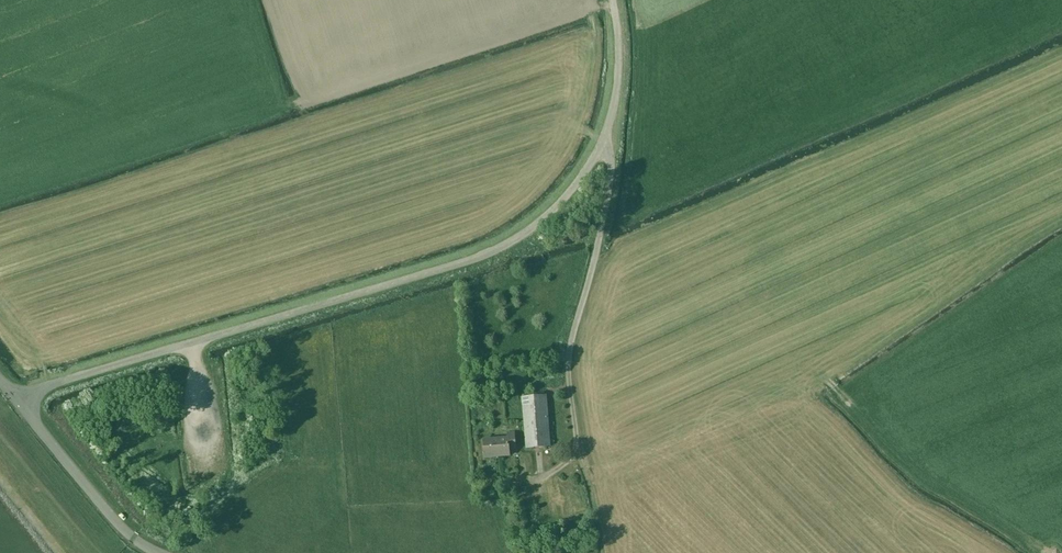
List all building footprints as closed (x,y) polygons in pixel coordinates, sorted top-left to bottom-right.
[(526,449),(550,447),(546,396),(522,398),(526,449)] [(509,450),(514,449),(513,433),(507,433),(507,439),(483,441),(484,458),(509,456),(509,450)]
